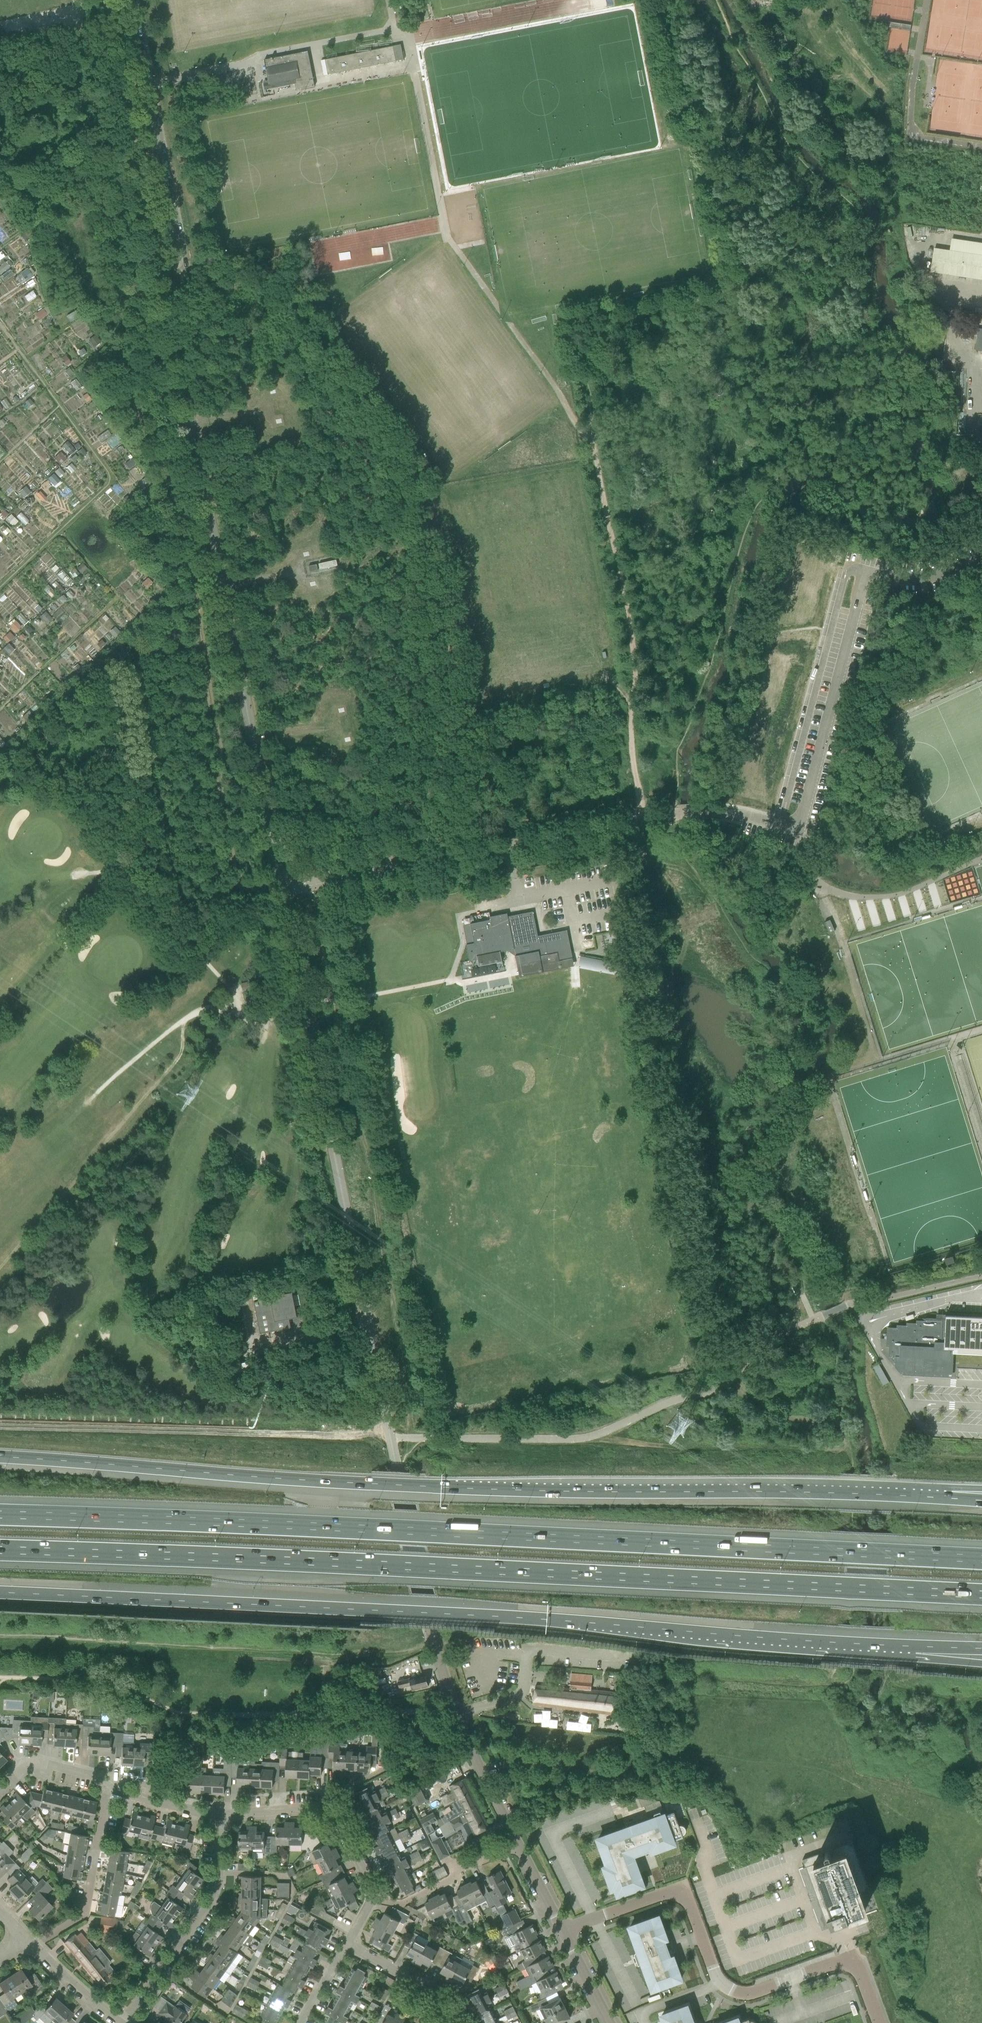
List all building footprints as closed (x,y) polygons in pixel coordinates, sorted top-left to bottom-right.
[(753,5),(771,8),(773,0),(753,0),(753,5)] [(910,31),(911,26),(889,23),(888,28),(910,31)] [(401,45),(325,60),(328,75),(404,60),(401,45)] [(264,61),(268,81),(269,88),(270,88),(269,85),(294,80),(296,91),(315,87),(308,52),(273,59),(273,58),(270,59),(271,59),(264,61)] [(946,275),(981,280),(981,256),(949,251),(946,275)] [(0,265),(0,274),(10,267),(6,261),(0,265)] [(61,464),(68,457),(60,451),(54,458),(61,464)] [(27,486),(19,490),(23,497),(31,492),(27,486)] [(40,490),(36,494),(43,501),(47,497),(40,490)] [(81,563),(76,568),(81,573),(86,568),(81,563)] [(62,569),(57,574),(68,585),(73,581),(62,569)] [(147,578),(141,583),(146,588),(152,583),(147,578)] [(17,619),(9,621),(13,631),(20,629),(17,619)] [(11,644),(17,638),(9,631),(3,638),(8,643),(2,649),(8,655),(16,648),(11,644)] [(474,943),(466,945),(468,953),(469,961),(477,959),(478,966),(483,965),(502,962),(500,952),(514,949),(514,945),(539,940),(538,936),(533,912),(508,917),(502,918),(501,915),(490,917),(490,920),(470,924),(474,943)] [(829,933),(834,931),(830,920),(824,922),(829,933)] [(538,952),(515,957),(518,973),(519,977),(543,973),(541,965),(573,959),(571,953),(567,931),(557,933),(558,937),(548,939),(545,943),(539,944),(537,944),(538,952)] [(579,968),(623,974),(625,963),(580,956),(579,968)] [(292,1293),(282,1295),(270,1297),(270,1299),(254,1302),(260,1334),(291,1328),(289,1319),(297,1318),(292,1293)] [(886,1346),(890,1347),(890,1357),(902,1372),(904,1372),(904,1374),(905,1374),(905,1372),(914,1372),(914,1374),(915,1372),(923,1373),(923,1375),(924,1375),(924,1373),(933,1373),(933,1375),(934,1375),(934,1373),(943,1374),(943,1376),(944,1376),(944,1374),(945,1374),(949,1371),(950,1352),(953,1353),(954,1353),(954,1350),(963,1350),(962,1353),(963,1353),(963,1350),(972,1351),(972,1354),(973,1354),(973,1351),(981,1351),(981,1354),(981,1321),(974,1320),(975,1317),(974,1317),(974,1320),(965,1320),(965,1317),(964,1317),(964,1320),(955,1319),(955,1316),(955,1319),(946,1319),(946,1316),(945,1316),(945,1325),(944,1325),(944,1324),(943,1323),(943,1322),(942,1322),(942,1321),(941,1321),(940,1321),(939,1321),(938,1322),(937,1322),(937,1323),(937,1324),(936,1325),(936,1319),(926,1318),(925,1324),(916,1323),(916,1326),(906,1326),(906,1329),(897,1328),(897,1331),(887,1330),(886,1346)] [(251,1372),(249,1362),(231,1365),(233,1376),(251,1372)] [(880,1364),(874,1367),(883,1384),(889,1381),(880,1364)] [(562,1667),(554,1667),(553,1674),(561,1675),(562,1667)] [(571,1674),(570,1680),(569,1688),(566,1688),(535,1686),(533,1704),(614,1715),(617,1693),(591,1690),(592,1676),(571,1674)] [(425,1675),(398,1681),(399,1688),(411,1685),(412,1690),(427,1687),(427,1685),(429,1685),(427,1680),(426,1680),(425,1675)] [(378,1685),(370,1687),(374,1703),(381,1701),(379,1691),(378,1685)] [(534,1713),(534,1722),(542,1722),(541,1727),(550,1727),(551,1719),(559,1720),(559,1710),(542,1710),(542,1713),(534,1713)] [(30,1721),(29,1744),(33,1744),(33,1746),(39,1746),(39,1745),(40,1745),(41,1735),(47,1735),(48,1718),(31,1717),(30,1721)] [(48,1718),(47,1735),(53,1735),(52,1745),(64,1746),(65,1728),(65,1723),(65,1719),(48,1718)] [(13,1723),(13,1728),(0,1727),(0,1732),(6,1741),(13,1737),(18,1738),(18,1744),(29,1744),(30,1721),(13,1720),(13,1723)] [(65,1723),(65,1728),(64,1746),(75,1747),(76,1737),(81,1737),(82,1726),(82,1724),(65,1723)] [(82,1726),(81,1737),(81,1743),(87,1744),(86,1754),(98,1754),(99,1737),(99,1732),(93,1731),(93,1727),(82,1726)] [(99,1732),(99,1737),(98,1754),(109,1755),(110,1745),(116,1745),(116,1733),(99,1732)] [(116,1745),(115,1754),(121,1755),(121,1765),(132,1765),(132,1761),(133,1748),(133,1743),(122,1742),(123,1733),(116,1733),(116,1742),(116,1745)] [(329,1745),(328,1758),(334,1758),(334,1769),(345,1770),(346,1761),(346,1752),(346,1745),(338,1744),(338,1745),(334,1745),(335,1739),(329,1738),(329,1741),(329,1745)] [(310,1760),(310,1761),(310,1774),(321,1775),(322,1757),(328,1758),(329,1745),(329,1741),(323,1741),(322,1750),(317,1749),(317,1757),(310,1756),(310,1760)] [(133,1748),(132,1761),(132,1765),(143,1766),(144,1759),(156,1759),(157,1744),(139,1743),(139,1748),(133,1748)] [(213,1768),(213,1776),(212,1794),(224,1794),(225,1783),(230,1783),(230,1786),(231,1787),(231,1774),(231,1769),(232,1761),(232,1760),(233,1746),(225,1749),(225,1753),(224,1753),(223,1765),(224,1765),(224,1769),(213,1768)] [(359,1753),(358,1761),(358,1770),(370,1771),(370,1760),(376,1760),(377,1748),(367,1747),(366,1753),(359,1753)] [(280,1762),(279,1769),(280,1769),(280,1766),(286,1766),(285,1777),(290,1777),(291,1779),(294,1779),(295,1778),(297,1778),(298,1760),(297,1760),(291,1759),(292,1752),(287,1752),(287,1749),(280,1749),(280,1761),(280,1762)] [(297,1760),(298,1760),(297,1778),(309,1778),(310,1774),(310,1761),(310,1760),(303,1760),(303,1753),(298,1752),(297,1760)] [(346,1761),(345,1770),(345,1776),(350,1776),(351,1770),(358,1770),(358,1761),(359,1753),(346,1752),(346,1761)] [(232,1760),(232,1761),(231,1769),(231,1774),(237,1775),(237,1786),(248,1786),(249,1768),(243,1768),(243,1761),(232,1760)] [(262,1769),(262,1763),(254,1763),(255,1761),(249,1761),(249,1768),(248,1786),(261,1787),(262,1769)] [(262,1763),(262,1769),(261,1787),(272,1788),(273,1777),(279,1777),(279,1769),(280,1762),(263,1761),(262,1763)] [(201,1775),(194,1775),(195,1767),(183,1767),(182,1784),(183,1784),(183,1781),(189,1781),(188,1792),(193,1793),(195,1794),(197,1794),(199,1793),(200,1793),(201,1775)] [(201,1775),(200,1793),(212,1794),(213,1776),(206,1775),(206,1768),(201,1768),(201,1775)] [(444,1788),(448,1795),(440,1799),(444,1807),(451,1803),(456,1801),(456,1800),(471,1792),(464,1779),(444,1788)] [(408,1790),(409,1793),(416,1806),(428,1799),(421,1784),(408,1790)] [(372,1793),(369,1786),(354,1794),(358,1800),(355,1802),(357,1806),(387,1792),(385,1788),(376,1792),(375,1791),(372,1793)] [(42,1795),(30,1792),(35,1806),(49,1809),(54,1792),(43,1789),(42,1795)] [(35,1806),(30,1792),(22,1799),(16,1792),(12,1796),(14,1798),(9,1803),(22,1815),(26,1820),(35,1812),(32,1809),(35,1806)] [(64,1794),(54,1792),(49,1809),(60,1812),(64,1794)] [(388,1795),(387,1792),(357,1806),(360,1811),(362,1810),(365,1816),(380,1808),(377,1802),(380,1801),(380,1800),(388,1795)] [(478,1805),(471,1792),(456,1800),(456,1801),(451,1803),(453,1808),(451,1809),(444,1814),(443,1815),(447,1822),(449,1821),(456,1816),(462,1813),(478,1805)] [(64,1794),(60,1812),(71,1814),(75,1797),(64,1794)] [(86,1800),(75,1797),(71,1814),(81,1817),(86,1800)] [(643,1806),(657,1801),(638,1799),(641,1809),(644,1808),(643,1806)] [(96,1802),(86,1800),(81,1817),(92,1820),(96,1802)] [(659,1800),(657,1801),(643,1806),(644,1808),(646,1816),(662,1810),(659,1800)] [(9,1803),(5,1807),(3,1805),(0,1808),(0,1810),(5,1815),(1,1819),(11,1830),(15,1825),(13,1823),(22,1815),(9,1803)] [(489,1828),(478,1805),(462,1813),(456,1816),(449,1821),(447,1822),(439,1827),(444,1836),(454,1831),(452,1827),(461,1822),(463,1824),(467,1822),(474,1835),(489,1828)] [(380,1808),(365,1816),(368,1822),(366,1823),(368,1828),(398,1813),(396,1809),(387,1814),(386,1813),(383,1814),(380,1808)] [(139,1833),(143,1816),(137,1815),(137,1812),(132,1811),(130,1820),(124,1818),(121,1832),(127,1833),(128,1830),(139,1833)] [(652,1852),(674,1844),(673,1841),(683,1837),(682,1835),(684,1833),(686,1831),(685,1828),(684,1826),(681,1825),(679,1825),(674,1811),(638,1824),(638,1825),(636,1826),(635,1822),(628,1825),(629,1828),(627,1829),(626,1829),(598,1839),(607,1866),(604,1867),(612,1889),(615,1888),(618,1895),(643,1886),(632,1855),(650,1848),(652,1852)] [(400,1816),(398,1813),(368,1828),(370,1833),(373,1831),(376,1837),(388,1831),(389,1831),(391,1830),(388,1824),(391,1823),(390,1821),(400,1816)] [(427,1835),(428,1835),(434,1831),(431,1825),(437,1822),(433,1814),(422,1819),(420,1820),(427,1835)] [(143,1816),(139,1833),(149,1835),(148,1838),(155,1840),(158,1827),(153,1825),(155,1816),(150,1815),(149,1818),(143,1816)] [(164,1828),(158,1827),(155,1840),(161,1841),(160,1842),(172,1845),(173,1841),(177,1825),(171,1823),(172,1821),(167,1819),(164,1828)] [(276,1837),(270,1836),(270,1854),(276,1854),(277,1844),(289,1844),(289,1822),(284,1822),(284,1827),(276,1827),(276,1837)] [(289,1822),(289,1844),(302,1844),(302,1849),(306,1850),(316,1834),(302,1834),(302,1828),(294,1828),(294,1822),(289,1822)] [(183,1827),(177,1825),(173,1841),(183,1844),(182,1848),(189,1849),(193,1835),(187,1834),(189,1825),(184,1824),(183,1827)] [(247,1832),(239,1832),(239,1834),(236,1834),(236,1841),(239,1841),(238,1848),(251,1848),(252,1827),(247,1826),(247,1832)] [(257,1827),(252,1827),(251,1848),(263,1849),(263,1854),(270,1854),(270,1836),(264,1836),(264,1832),(257,1832),(257,1827)] [(400,1839),(410,1834),(408,1830),(398,1835),(400,1839)] [(388,1831),(376,1837),(373,1838),(376,1845),(374,1846),(376,1851),(394,1841),(389,1831),(388,1831)] [(70,1833),(68,1844),(86,1847),(88,1836),(70,1833)] [(316,1834),(306,1850),(313,1865),(318,1862),(337,1852),(335,1848),(331,1850),(327,1843),(322,1846),(316,1834)] [(410,1834),(400,1839),(402,1842),(411,1838),(410,1834)] [(440,1859),(449,1855),(440,1837),(431,1842),(440,1859)] [(423,1849),(429,1846),(426,1839),(419,1842),(423,1849)] [(394,1841),(376,1851),(378,1855),(381,1854),(384,1860),(399,1852),(394,1841)] [(1,1844),(0,1845),(0,1878),(15,1863),(9,1856),(13,1852),(3,1842),(1,1844)] [(822,1852),(802,1859),(814,1893),(816,1898),(822,1916),(828,1914),(831,1923),(849,1916),(848,1914),(850,1913),(851,1914),(865,1909),(860,1893),(869,1890),(851,1842),(829,1850),(832,1857),(825,1860),(822,1852)] [(29,1848),(32,1851),(35,1848),(30,1843),(27,1846),(29,1848)] [(68,1844),(66,1855),(84,1858),(86,1847),(68,1844)] [(34,1853),(32,1851),(29,1848),(19,1858),(24,1863),(34,1853)] [(110,1849),(108,1859),(126,1863),(128,1852),(110,1849)] [(411,1860),(420,1855),(418,1851),(409,1856),(411,1860)] [(337,1852),(318,1862),(323,1873),(320,1875),(323,1881),(338,1873),(335,1868),(339,1866),(335,1859),(340,1857),(337,1852)] [(403,1859),(399,1852),(384,1860),(387,1866),(384,1867),(387,1872),(408,1862),(405,1857),(403,1859)] [(84,1858),(66,1855),(64,1866),(82,1869),(84,1858)] [(422,1859),(420,1855),(411,1860),(413,1863),(422,1859)] [(108,1859),(106,1870),(124,1873),(126,1863),(108,1859)] [(201,1870),(193,1865),(190,1862),(185,1868),(188,1870),(181,1879),(196,1888),(199,1883),(201,1885),(205,1881),(197,1875),(201,1870)] [(410,1867),(408,1862),(387,1872),(389,1877),(392,1875),(396,1884),(411,1876),(407,1868),(410,1867)] [(82,1869),(64,1866),(62,1877),(80,1880),(82,1869)] [(447,1874),(444,1868),(443,1867),(434,1871),(438,1879),(447,1874)] [(17,1869),(10,1876),(7,1880),(13,1886),(8,1890),(19,1901),(34,1887),(17,1869)] [(106,1870),(104,1881),(122,1884),(124,1873),(106,1870)] [(489,1892),(494,1904),(496,1907),(506,1901),(504,1896),(511,1892),(500,1871),(488,1878),(494,1890),(489,1892)] [(730,1872),(719,1876),(722,1884),(733,1880),(730,1872)] [(340,1879),(338,1873),(323,1881),(325,1887),(329,1885),(335,1896),(355,1886),(352,1882),(348,1884),(344,1877),(340,1879)] [(260,1877),(249,1876),(239,1876),(239,1882),(242,1882),(242,1887),(260,1888),(260,1877)] [(413,1880),(411,1876),(396,1884),(401,1892),(404,1890),(407,1895),(414,1891),(412,1886),(416,1885),(415,1884),(419,1882),(417,1878),(413,1880)] [(196,1888),(181,1879),(175,1888),(172,1886),(169,1891),(180,1899),(184,1894),(191,1900),(194,1895),(192,1894),(196,1888)] [(104,1881),(102,1891),(117,1894),(117,1895),(120,1895),(122,1884),(104,1881)] [(471,1882),(465,1884),(476,1906),(486,1901),(489,1906),(494,1904),(489,1892),(483,1895),(476,1881),(472,1883),(471,1882)] [(46,1883),(45,1884),(41,1888),(35,1894),(28,1901),(33,1906),(28,1911),(38,1920),(52,1906),(43,1896),(52,1888),(46,1883)] [(453,1897),(457,1906),(467,1924),(472,1921),(467,1911),(476,1906),(465,1884),(460,1887),(461,1889),(456,1891),(458,1895),(453,1897)] [(355,1886),(335,1896),(341,1907),(356,1900),(352,1893),(357,1890),(355,1886)] [(239,1893),(239,1898),(260,1898),(260,1888),(242,1887),(242,1893),(239,1893)] [(100,1890),(98,1902),(115,1905),(117,1895),(117,1894),(102,1891),(100,1890)] [(180,1899),(169,1891),(165,1897),(167,1898),(161,1907),(175,1917),(178,1912),(181,1914),(184,1909),(177,1904),(180,1899)] [(439,1894),(434,1897),(442,1913),(446,1920),(455,1915),(452,1908),(457,1906),(453,1897),(452,1894),(446,1897),(445,1893),(440,1896),(439,1894)] [(442,1913),(434,1897),(428,1899),(429,1901),(425,1903),(426,1905),(416,1910),(420,1912),(425,1915),(428,1920),(442,1913)] [(260,1898),(239,1898),(239,1903),(242,1904),(242,1910),(260,1910),(260,1909),(267,1909),(267,1899),(260,1898)] [(115,1905),(98,1902),(96,1913),(113,1916),(115,1905)] [(151,1914),(152,1915),(148,1920),(159,1928),(163,1923),(170,1928),(173,1924),(171,1922),(175,1917),(161,1907),(154,1902),(151,1906),(150,1910),(151,1914)] [(279,1910),(283,1912),(287,1905),(282,1903),(279,1910)] [(335,1918),(323,1911),(324,1909),(321,1903),(308,1910),(332,1924),(335,1918)] [(376,1918),(374,1922),(393,1932),(399,1922),(403,1924),(408,1916),(394,1908),(390,1916),(385,1913),(381,1920),(376,1918)] [(242,1912),(240,1914),(255,1925),(260,1919),(266,1919),(267,1909),(260,1909),(260,1910),(242,1910),(242,1912)] [(514,1909),(506,1914),(501,1916),(506,1927),(511,1925),(514,1923),(520,1920),(514,1909)] [(283,1912),(279,1910),(275,1917),(279,1919),(283,1912)] [(255,1925),(240,1914),(237,1919),(234,1917),(231,1921),(249,1934),(255,1925)] [(285,1914),(283,1918),(293,1923),(295,1919),(285,1914)] [(114,1933),(116,1919),(101,1917),(99,1931),(114,1933)] [(669,1959),(662,1940),(666,1939),(658,1917),(629,1927),(639,1953),(640,1955),(637,1956),(639,1963),(642,1962),(643,1964),(652,1990),(681,1979),(673,1957),(669,1959)] [(293,1923),(283,1918),(281,1921),(291,1927),(293,1923)] [(159,1928),(148,1920),(144,1926),(146,1928),(140,1936),(154,1946),(157,1941),(160,1942),(163,1938),(156,1933),(159,1928)] [(230,1927),(227,1932),(242,1943),(247,1947),(251,1942),(249,1941),(253,1937),(249,1934),(231,1921),(228,1926),(230,1927)] [(330,1930),(321,1925),(316,1922),(312,1928),(310,1926),(307,1931),(327,1942),(330,1937),(327,1936),(330,1930)] [(393,1932),(374,1922),(372,1926),(376,1929),(369,1941),(389,1952),(392,1946),(387,1943),(393,1932)] [(511,1925),(506,1927),(501,1930),(505,1935),(511,1932),(512,1934),(505,1938),(510,1948),(513,1946),(517,1952),(521,1950),(534,1943),(531,1938),(537,1935),(532,1924),(518,1932),(514,1923),(511,1925)] [(327,1942),(307,1931),(305,1935),(307,1937),(304,1943),(319,1951),(322,1945),(325,1947),(327,1942)] [(221,1934),(218,1939),(236,1952),(242,1943),(227,1932),(224,1936),(221,1934)] [(412,1932),(409,1937),(404,1945),(410,1948),(407,1954),(414,1957),(411,1962),(416,1964),(426,1945),(415,1939),(417,1935),(412,1932)] [(88,1942),(87,1940),(80,1933),(76,1936),(75,1934),(64,1943),(101,1988),(117,1975),(113,1970),(108,1974),(84,1945),(88,1942)] [(274,1935),(272,1939),(281,1944),(283,1940),(274,1935)] [(154,1946),(140,1936),(133,1945),(131,1943),(127,1948),(137,1958),(142,1951),(149,1957),(152,1952),(150,1951),(154,1946)] [(261,1943),(265,1945),(269,1938),(265,1936),(261,1943)] [(236,1952),(218,1939),(215,1943),(220,1947),(217,1951),(232,1962),(238,1953),(236,1952)] [(281,1944),(272,1939),(270,1942),(279,1947),(281,1944)] [(319,1951),(304,1943),(295,1939),(290,1949),(295,1952),(316,1963),(318,1959),(315,1957),(319,1951)] [(540,1940),(534,1943),(521,1950),(526,1960),(523,1962),(525,1968),(538,1961),(535,1956),(545,1951),(540,1940)] [(261,1943),(257,1950),(261,1952),(265,1945),(261,1943)] [(437,1951),(426,1945),(416,1964),(420,1967),(422,1962),(429,1966),(432,1962),(437,1965),(445,1950),(439,1947),(437,1951)] [(445,1950),(437,1965),(442,1968),(440,1972),(447,1976),(444,1980),(449,1983),(459,1964),(448,1958),(451,1953),(445,1950)] [(211,1954),(208,1958),(225,1971),(232,1962),(217,1951),(214,1955),(211,1954)] [(292,1958),(290,1957),(287,1961),(292,1964),(307,1972),(310,1966),(313,1968),(316,1963),(295,1952),(292,1958)] [(254,1955),(250,1962),(254,1964),(258,1957),(254,1955)] [(498,1961),(495,1955),(493,1955),(490,1956),(494,1964),(498,1961)] [(260,1960),(270,1965),(272,1961),(262,1956),(260,1960)] [(538,1961),(525,1968),(529,1975),(517,1981),(521,1990),(537,1981),(546,1977),(543,1972),(553,1966),(548,1956),(538,1961)] [(225,1971),(208,1958),(205,1962),(207,1964),(204,1969),(219,1979),(225,1971)] [(270,1965),(260,1960),(258,1964),(267,1969),(270,1965)] [(254,1964),(250,1962),(246,1969),(250,1971),(254,1964)] [(525,1968),(523,1962),(517,1965),(519,1971),(525,1968)] [(307,1972),(292,1964),(286,1975),(304,1984),(306,1980),(304,1978),(307,1972)] [(470,1969),(459,1964),(449,1983),(453,1985),(456,1980),(463,1984),(465,1979),(471,1982),(478,1968),(472,1965),(470,1969)] [(367,1969),(366,1970),(358,1966),(356,1971),(353,1969),(347,1979),(361,1987),(366,1978),(371,1980),(375,1973),(367,1969)] [(20,1969),(10,1976),(20,1992),(28,1987),(33,1995),(43,1988),(33,1973),(26,1978),(20,1969)] [(219,1979),(204,1969),(201,1973),(196,1969),(193,1974),(213,1988),(219,1979)] [(546,1977),(537,1981),(542,1992),(539,1993),(542,2000),(546,1998),(554,1993),(551,1987),(560,1983),(561,1982),(556,1972),(546,1977)] [(213,1988),(193,1974),(190,1978),(195,1982),(191,1986),(206,1997),(213,1988)] [(286,1975),(281,1985),(280,1986),(293,1992),(295,1993),(299,1987),(301,1989),(304,1984),(286,1975)] [(0,1996),(0,2001),(7,2012),(17,2005),(12,1998),(20,1992),(10,1976),(0,1983),(0,1986),(6,1994),(4,1995),(3,1994),(0,1996)] [(251,1977),(249,1981),(258,1986),(260,1982),(251,1977)] [(361,1987),(347,1979),(343,1985),(341,1984),(338,1988),(358,2000),(361,1995),(358,1993),(361,1987)] [(258,1986),(249,1981),(247,1985),(256,1990),(258,1986)] [(280,1986),(281,1985),(278,1984),(272,1995),(290,2004),(292,1999),(289,1998),(293,1992),(280,1986)] [(497,1993),(506,1989),(504,1985),(495,1989),(497,1993)] [(384,2000),(385,1998),(389,1991),(382,1987),(377,1996),(384,2000)] [(338,1995),(335,2001),(350,2009),(353,2003),(356,2004),(358,2000),(338,1988),(336,1993),(338,1995)] [(480,1988),(475,1991),(466,1995),(469,2001),(466,2003),(469,2008),(489,1997),(486,1992),(483,1994),(480,1988)] [(226,2004),(234,1993),(229,1989),(221,2001),(226,2004)] [(508,1993),(506,1989),(497,1993),(499,1997),(508,1993)] [(234,1993),(226,2004),(230,2008),(237,1995),(234,1993)] [(272,1995),(266,2005),(281,2013),(284,2007),(287,2008),(290,2004),(272,1995)] [(491,2002),(489,1997),(469,2008),(471,2012),(474,2011),(477,2017),(491,2009),(488,2003),(491,2002)] [(33,2011),(30,2015),(36,2020),(39,2018),(45,2022),(49,2022),(64,2006),(55,1998),(46,2009),(40,2004),(33,2011)] [(542,2000),(529,2006),(532,2012),(540,2008),(545,2018),(565,2008),(563,2005),(565,2005),(562,1999),(561,2000),(560,1998),(549,2003),(546,1998),(542,2000)] [(158,2013),(164,2017),(166,2018),(162,2022),(179,2022),(190,2008),(179,2000),(173,2008),(165,2003),(158,2013)] [(329,2005),(326,2010),(347,2021),(349,2016),(347,2014),(350,2009),(335,2001),(332,2007),(329,2005)] [(371,2002),(369,2006),(378,2011),(380,2007),(371,2002)] [(249,2011),(245,2009),(236,2004),(232,2012),(241,2017),(243,2013),(246,2015),(249,2011)] [(266,2005),(261,2015),(264,2017),(261,2022),(263,2022),(271,2022),(272,2022),(274,2022),(275,2022),(281,2013),(266,2005)] [(64,2006),(49,2022),(64,2022),(72,2013),(64,2006)] [(378,2011),(369,2006),(367,2010),(376,2015),(378,2011)] [(692,2021),(687,2006),(661,2016),(664,2022),(662,2022),(693,2022),(692,2021)] [(506,2016),(515,2011),(513,2008),(504,2012),(506,2016)] [(545,2018),(548,2022),(559,2022),(562,2022),(570,2018),(569,2015),(570,2015),(567,2009),(566,2010),(565,2008),(545,2018)] [(491,2009),(477,2017),(480,2022),(491,2022),(497,2020),(491,2009)] [(326,2010),(324,2014),(327,2016),(323,2022),(325,2022),(345,2022),(347,2021),(326,2010)] [(517,2015),(515,2011),(506,2016),(508,2020),(517,2015)] [(375,2022),(397,2022),(401,2016),(396,2013),(394,2018),(387,2014),(384,2019),(379,2016),(375,2022)]
